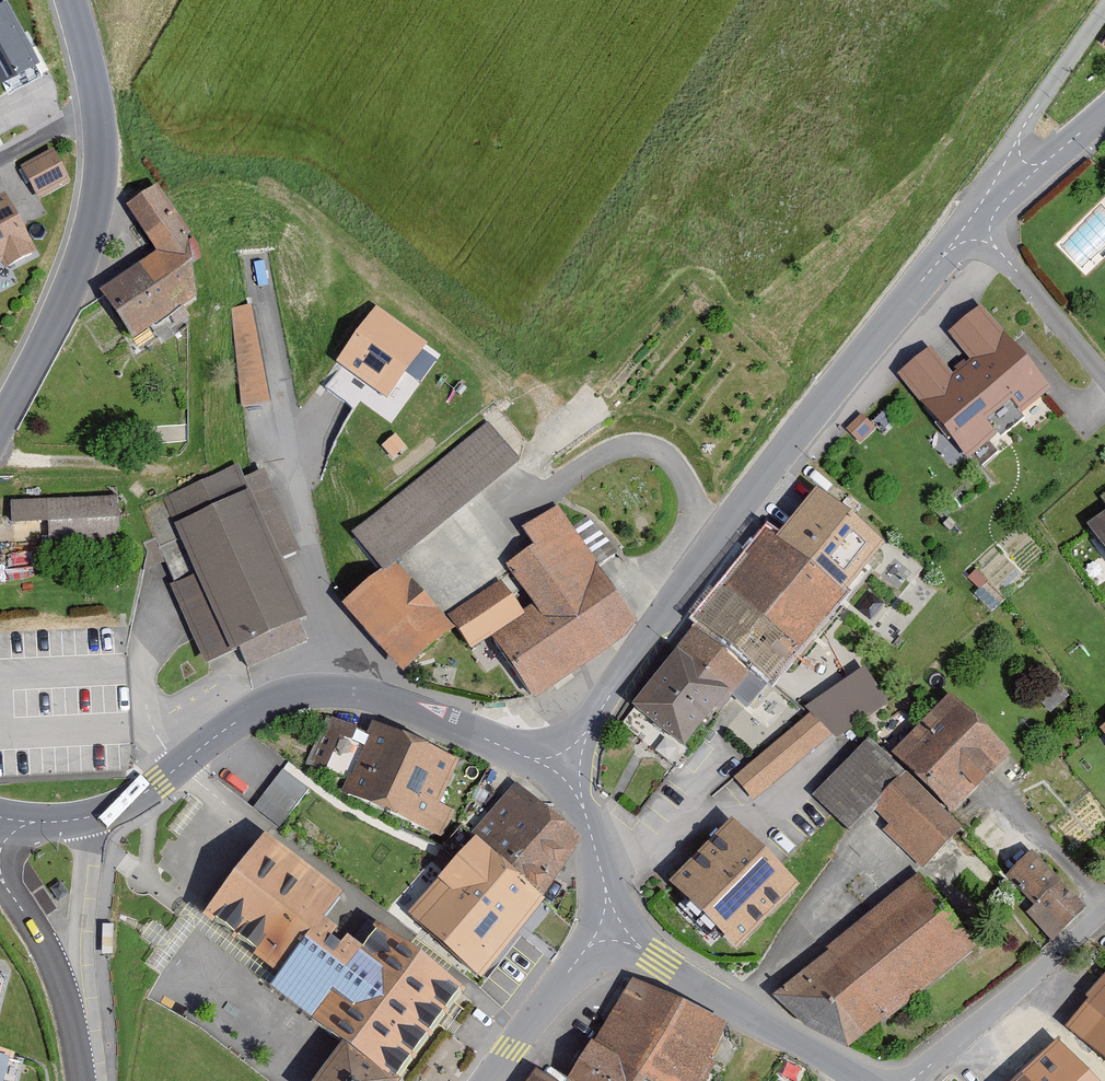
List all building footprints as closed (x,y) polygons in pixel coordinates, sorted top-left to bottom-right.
[(4,6),(0,9),(0,82),(35,64),(4,6)] [(50,151),(17,169),(35,200),(68,182),(50,151)] [(153,189),(123,209),(153,256),(98,295),(132,342),(193,301),(179,227),(153,189)] [(4,272),(32,257),(29,251),(31,249),(3,199),(0,200),(0,266),(4,272)] [(1024,402),(1047,384),(982,305),(953,329),(975,356),(952,374),(929,347),(901,371),(966,450),(994,428),(982,413),(1012,388),(1024,402)] [(424,340),(377,306),(340,357),(387,391),(424,340)] [(269,408),(254,310),(228,314),(244,412),(269,408)] [(521,461),(488,421),(349,536),(380,573),(340,608),(399,676),(451,631),(394,566),(521,461)] [(162,500),(194,578),(173,588),(208,667),(302,626),(276,567),(301,556),(265,473),(244,481),(238,467),(162,500)] [(739,664),(768,688),(882,550),(813,493),(775,540),(766,533),(691,625),(695,629),(739,664)] [(122,542),(119,498),(10,504),(12,548),(122,542)] [(534,702),(639,629),(558,508),(519,532),(530,550),(504,567),(532,609),(523,615),(501,582),(449,616),(473,653),(491,641),(534,702)] [(1085,525),(1104,554),(1104,511),(1085,525)] [(675,655),(719,690),(739,664),(695,629),(675,655)] [(682,751),(725,695),(719,690),(675,655),(672,653),(628,709),(682,751)] [(875,685),(893,670),(882,656),(865,670),(875,685)] [(875,685),(865,670),(811,706),(835,741),(889,705),(875,685)] [(1035,692),(1051,708),(1065,694),(1050,678),(1035,692)] [(907,769),(950,810),(1011,756),(950,696),(889,751),(907,769)] [(366,731),(333,718),(313,767),(346,780),(366,731)] [(426,836),(459,762),(373,724),(340,798),(426,836)] [(875,805),(907,769),(889,751),(869,735),(813,793),(851,830),(875,805)] [(280,767),(256,806),(285,824),(309,784),(280,767)] [(923,864),(964,824),(950,810),(907,769),(875,805),(889,822),(883,827),(923,864)] [(470,840),(539,902),(583,842),(517,785),(470,840)] [(796,879),(732,817),(673,877),(737,939),(796,879)] [(415,929),(478,984),(543,905),(539,902),(470,840),(454,824),(416,866),(446,894),(415,929)] [(262,836),(197,915),(272,977),(319,920),(337,897),(262,836)] [(1062,877),(1059,880),(1029,848),(1003,873),(1032,904),(1024,911),(1050,939),(1088,905),(1062,877)] [(850,1043),(974,944),(919,870),(774,992),(806,1020),(850,1043)] [(359,952),(319,920),(272,977),(263,991),(307,1026),(359,952)] [(464,996),(374,927),(359,952),(307,1026),(337,1046),(382,1080),(400,1080),(464,996)] [(631,979),(586,1045),(563,1080),(708,1080),(717,1066),(706,1061),(727,1024),(631,979)] [(1081,1003),(1087,1007),(1065,1030),(1104,1066),(1104,979),(1081,1003)] [(1055,1040),(1011,1080),(1095,1080),(1055,1040)] [(11,1048),(0,1045),(0,1080),(2,1080),(11,1048)] [(337,1046),(311,1080),(382,1080),(337,1046)] [(537,1072),(531,1080),(549,1080),(537,1072)]
